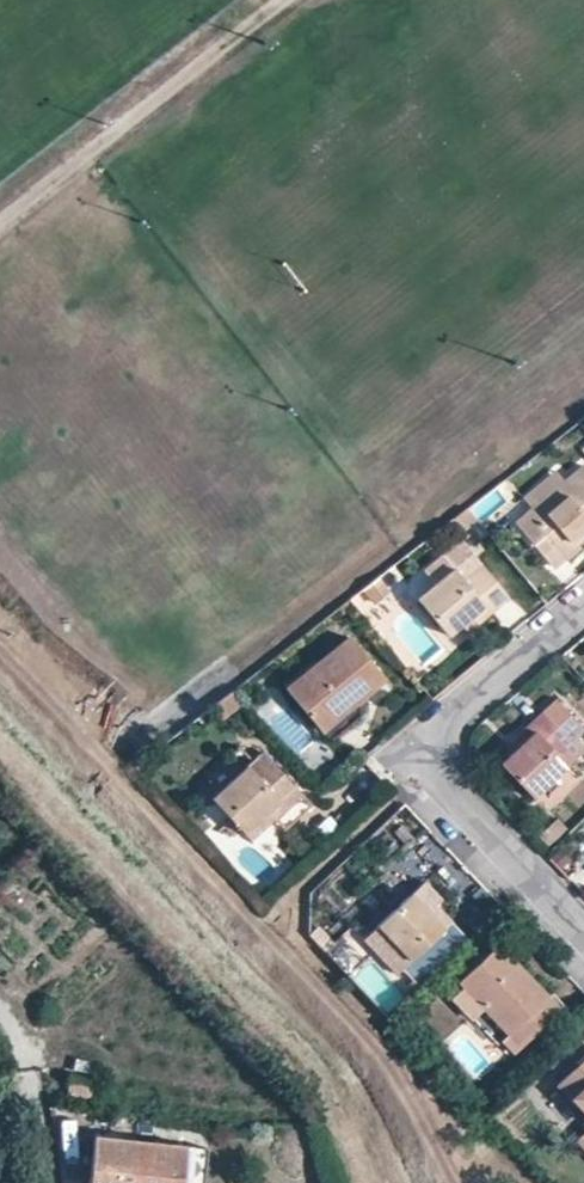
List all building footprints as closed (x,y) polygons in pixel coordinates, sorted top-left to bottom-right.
[(563,483),(556,475),(523,501),(529,510),(516,522),(546,559),(558,549),(567,558),(581,547),(577,542),(583,536),(583,466),(563,483)] [(454,518),(464,528),(477,518),(468,508),(467,508),(454,518)] [(480,564),(460,541),(442,556),(452,568),(461,580),(480,564)] [(567,558),(558,549),(546,559),(555,570),(567,558)] [(507,597),(480,564),(461,580),(452,568),(442,556),(423,572),(433,584),(416,599),(446,635),(460,625),(469,617),(474,624),(507,597)] [(385,592),(374,579),(361,589),(372,602),(385,592)] [(469,617),(460,625),(466,631),(474,624),(469,617)] [(286,691),(318,731),(352,702),(383,678),(350,638),(286,691)] [(569,742),(577,733),(548,703),(539,712),(504,746),(511,753),(500,764),(532,797),(567,764),(557,754),(569,742)] [(246,766),(211,798),(242,830),(249,838),(271,819),(299,794),(260,752),(246,766)] [(419,902),(411,893),(376,925),(408,961),(451,920),(428,894),(419,902)] [(408,961),(376,925),(361,939),(393,975),(408,961)] [(483,1009),(519,1046),(555,1009),(495,946),(457,981),(464,987),(483,1009)] [(483,1009),(464,987),(452,997),(472,1019),(483,1009)] [(554,1083),(583,1114),(583,1054),(554,1083)] [(574,1140),(583,1150),(583,1130),(574,1140)] [(88,1182),(176,1182),(180,1145),(93,1135),(88,1182)] [(180,1145),(176,1182),(202,1182),(206,1148),(180,1145)]
